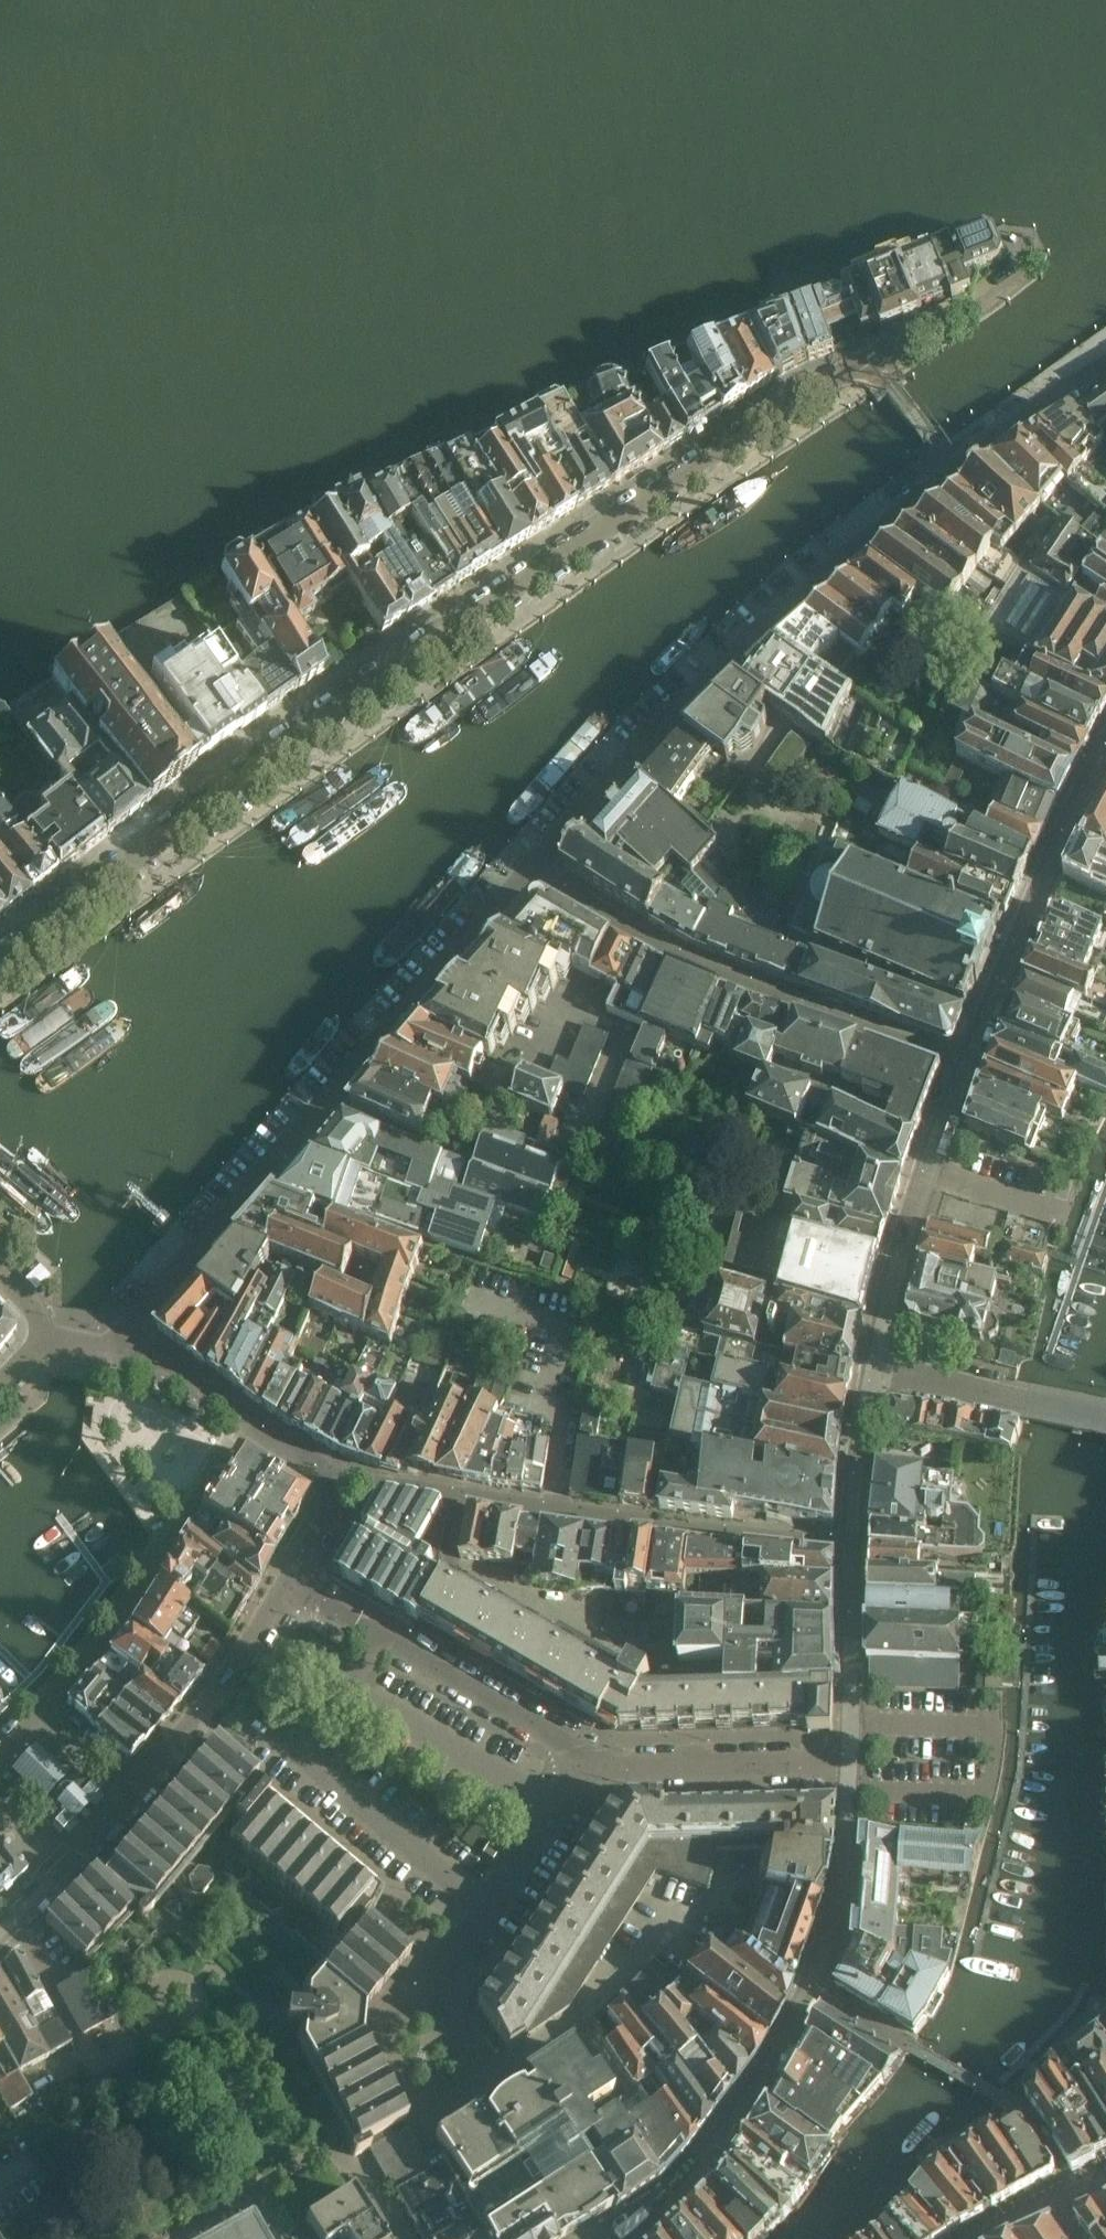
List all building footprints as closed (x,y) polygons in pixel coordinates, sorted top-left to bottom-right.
[(934,251),(954,302),(972,295),(978,281),(975,274),(999,264),(1003,255),(994,234),(985,230),(952,244),(934,251)] [(954,302),(934,251),(933,252),(933,253),(903,265),(903,264),(902,264),(922,316),(923,315),(920,309),(951,297),(953,302),(954,302)] [(902,264),(844,287),(844,289),(851,304),(857,320),(862,333),(863,332),(879,326),(882,333),(903,324),(920,317),(922,316),(902,264)] [(802,296),(789,301),(791,309),(792,310),(801,337),(809,360),(809,361),(810,362),(834,352),(834,351),(834,352),(834,351),(827,332),(857,320),(851,304),(844,289),(806,304),(802,296)] [(758,322),(742,329),(743,329),(743,330),(770,382),(809,360),(801,337),(792,310),(791,309),(777,314),(775,309),(756,317),(758,322)] [(741,400),(752,394),(770,382),(756,355),(743,329),(740,330),(733,327),(721,331),(718,339),(709,342),(741,400)] [(686,345),(685,347),(686,349),(687,351),(686,352),(692,365),(697,376),(701,384),(719,414),(720,414),(741,400),(709,342),(707,339),(705,337),(704,337),(702,337),(688,343),(687,344),(686,345)] [(692,365),(686,352),(684,348),(643,363),(644,367),(662,404),(683,437),(719,414),(701,384),(684,393),(673,373),(692,365)] [(593,408),(594,408),(599,416),(583,425),(582,423),(578,425),(614,482),(627,474),(632,470),(640,465),(645,462),(662,451),(631,401),(625,386),(620,376),(619,377),(616,375),(612,374),(609,373),(605,373),(602,374),(599,375),(598,376),(594,378),(592,381),(590,385),(588,389),(586,390),(593,408)] [(630,384),(625,386),(631,401),(662,451),(667,448),(673,444),(683,437),(662,404),(650,412),(638,390),(634,392),(630,384)] [(1079,407),(1099,428),(1105,422),(1105,392),(1079,407)] [(534,411),(533,411),(564,459),(551,467),(576,507),(584,502),(614,482),(578,425),(563,397),(562,398),(562,397),(535,410),(534,411)] [(564,459),(533,411),(530,413),(518,418),(496,430),(495,430),(493,431),(551,523),(552,522),(553,522),(558,519),(559,518),(576,507),(551,467),(564,459)] [(1072,458),(1082,467),(1104,441),(1071,412),(1041,430),(1072,458)] [(1022,441),(1064,482),(1099,512),(1105,517),(1105,488),(1082,467),(1072,458),(1041,430),(1022,441)] [(530,537),(542,529),(551,523),(493,431),(470,443),(505,497),(520,488),(525,495),(510,505),(530,537)] [(507,552),(530,537),(510,505),(508,506),(503,499),(505,497),(470,443),(467,444),(466,443),(463,444),(461,439),(456,441),(455,439),(442,445),(443,448),(439,449),(441,455),(444,454),(469,492),(482,514),(507,552)] [(1022,441),(992,464),(1040,507),(1041,508),(1064,482),(1022,441)] [(919,454),(923,460),(930,455),(926,448),(919,454)] [(488,564),(492,561),(507,552),(482,514),(474,519),(461,497),(469,492),(444,454),(441,455),(424,463),(450,503),(464,526),(488,564)] [(406,472),(432,514),(446,537),(470,575),(488,564),(464,526),(457,529),(443,507),(450,503),(424,463),(406,472)] [(992,464),(961,489),(1017,536),(1040,507),(992,464)] [(406,472),(388,480),(410,518),(408,519),(413,525),(428,548),(453,586),(460,582),(469,576),(470,575),(446,537),(432,514),(406,472)] [(366,484),(359,487),(362,492),(363,494),(429,602),(430,601),(431,601),(436,598),(437,596),(453,586),(428,548),(416,556),(410,548),(407,550),(398,535),(413,525),(408,519),(410,518),(388,480),(385,474),(377,478),(373,477),(368,479),(366,484)] [(341,494),(333,498),(334,500),(336,506),(366,555),(381,546),(385,553),(387,552),(391,558),(375,568),(376,571),(404,618),(428,602),(429,602),(363,494),(362,492),(359,487),(358,486),(350,490),(349,487),(340,492),(341,494)] [(961,489),(941,505),(991,547),(1003,554),(1017,536),(961,489)] [(317,508),(306,513),(309,519),(347,581),(380,633),(381,633),(388,629),(389,629),(397,623),(397,622),(404,618),(376,571),(358,583),(350,570),(368,558),(366,555),(336,506),(334,500),(324,505),(323,502),(315,506),(317,508)] [(941,505),(916,524),(978,571),(996,583),(1006,589),(1022,566),(1003,554),(991,547),(941,505)] [(250,550),(249,551),(295,625),(313,613),(307,603),(324,592),(325,593),(330,595),(344,586),(345,582),(344,580),(345,580),(346,581),(347,581),(309,519),(306,513),(306,512),(263,534),(247,543),(250,550)] [(1099,512),(1079,536),(1105,556),(1105,517),(1099,512)] [(964,591),(978,572),(978,571),(916,524),(895,542),(964,591)] [(1079,536),(1064,525),(1033,573),(1067,595),(1080,576),(1083,579),(1082,581),(1105,597),(1105,556),(1079,536)] [(895,542),(877,556),(872,560),(926,600),(945,613),(964,591),(895,542)] [(224,555),(221,568),(219,569),(237,597),(228,603),(239,621),(248,614),(270,650),(297,689),(324,670),(295,625),(249,551),(236,547),(224,555)] [(909,623),(926,600),(872,560),(850,578),(894,612),(909,623)] [(974,632),(982,636),(1017,653),(1105,697),(1105,620),(1096,613),(1067,595),(1033,573),(1023,567),(992,613),(964,591),(945,613),(946,614),(946,615),(974,632)] [(878,636),(894,612),(850,578),(827,598),(878,636)] [(861,659),(878,636),(827,598),(805,618),(855,654),(861,659)] [(1096,613),(1105,620),(1105,598),(1096,613)] [(237,674),(264,713),(286,697),(286,696),(290,694),(291,694),(297,689),(270,650),(248,614),(239,621),(235,624),(258,658),(250,663),(251,664),(237,674)] [(778,643),(777,643),(834,683),(855,654),(805,618),(777,642),(778,643)] [(203,758),(264,713),(237,674),(209,631),(152,673),(192,732),(187,736),(179,743),(194,762),(195,762),(196,763),(203,758)] [(58,686),(69,700),(84,721),(92,715),(100,712),(110,726),(110,734),(100,741),(148,803),(150,802),(150,801),(155,797),(157,795),(163,790),(166,788),(165,788),(170,784),(171,785),(173,782),(178,777),(179,778),(180,777),(180,776),(186,771),(187,771),(189,769),(188,769),(193,764),(194,765),(196,763),(195,762),(194,762),(179,743),(126,673),(105,642),(52,677),(58,686)] [(737,681),(736,682),(776,712),(826,743),(854,696),(834,683),(777,643),(776,644),(737,680),(737,681)] [(1105,708),(1105,697),(1017,653),(1015,658),(1025,663),(1017,680),(1100,720),(1105,708)] [(1089,741),(1100,720),(1017,680),(1005,674),(995,695),(1089,741)] [(1072,773),(1089,741),(995,695),(960,678),(944,708),(973,724),(1072,773)] [(726,692),(704,712),(746,743),(747,743),(749,743),(752,742),(755,742),(757,741),(759,739),(761,738),(763,736),(764,735),(766,731),(766,729),(767,726),(767,723),(775,714),(776,712),(736,682),(734,684),(726,692)] [(58,686),(38,702),(49,716),(114,803),(109,806),(122,824),(140,809),(148,803),(100,741),(84,721),(69,700),(58,686)] [(4,723),(12,716),(6,710),(5,708),(0,706),(0,723),(4,723)] [(716,755),(726,764),(742,742),(744,743),(746,743),(704,712),(685,732),(716,755)] [(49,716),(27,734),(60,778),(105,837),(122,824),(109,806),(114,803),(49,716)] [(957,758),(1008,783),(1056,805),(1057,803),(1072,775),(1071,775),(1072,773),(973,724),(957,758)] [(685,732),(674,744),(663,756),(697,782),(716,755),(685,732)] [(810,747),(792,733),(771,762),(790,776),(810,747)] [(656,763),(641,780),(675,810),(697,782),(663,756),(656,763)] [(771,762),(763,774),(781,788),(790,776),(771,762)] [(957,791),(964,774),(952,769),(945,785),(957,791)] [(13,814),(9,817),(55,875),(59,872),(59,873),(76,860),(87,851),(105,837),(60,778),(31,800),(23,799),(14,806),(14,813),(13,814)] [(698,831),(675,810),(641,780),(641,781),(640,780),(639,782),(639,783),(626,798),(625,798),(619,804),(617,806),(617,807),(611,814),(611,813),(609,815),(610,815),(605,821),(603,822),(604,823),(590,838),(588,840),(588,841),(616,861),(623,853),(655,881),(674,860),(692,876),(707,892),(717,902),(708,918),(732,929),(784,951),(792,954),(799,937),(792,934),(785,950),(774,945),(785,915),(764,907),(741,899),(721,893),(698,869),(717,848),(707,839),(710,835),(702,828),(698,831)] [(1042,835),(1056,805),(1008,783),(995,811),(1042,835)] [(1014,896),(1026,871),(968,843),(950,834),(959,817),(951,812),(902,786),(878,836),(916,852),(925,833),(937,838),(935,841),(955,851),(947,866),(1014,896)] [(32,894),(56,875),(55,875),(9,817),(3,808),(10,803),(2,792),(0,794),(0,857),(31,895),(32,894)] [(754,807),(775,818),(779,809),(770,805),(772,801),(760,795),(754,807)] [(1095,824),(1086,842),(1085,842),(1084,845),(1105,856),(1105,804),(1095,824)] [(970,809),(964,819),(976,826),(1033,857),(1042,835),(995,811),(994,812),(987,826),(983,824),(987,818),(970,809)] [(1026,871),(1033,857),(976,826),(968,843),(1026,871)] [(822,828),(814,848),(822,851),(830,831),(822,828)] [(588,841),(587,842),(579,850),(579,849),(570,859),(570,860),(563,869),(648,922),(665,893),(614,863),(616,861),(588,841)] [(1001,926),(998,925),(995,923),(992,920),(989,918),(985,916),(982,916),(978,916),(978,914),(975,912),(974,915),(953,906),(954,904),(950,902),(949,905),(929,896),(929,893),(926,892),(924,895),(917,892),(904,886),(905,883),(903,882),(904,879),(874,864),(859,857),(856,862),(847,858),(850,853),(830,844),(792,934),(799,937),(792,954),(810,962),(812,957),(828,963),(832,953),(838,956),(837,959),(842,961),(844,958),(864,967),(863,970),(867,972),(866,975),(871,978),(869,981),(881,986),(886,976),(889,978),(888,981),(892,983),(893,979),(912,987),(911,991),(916,993),(917,990),(937,998),(935,1001),(941,1004),(942,1001),(964,1010),(964,1009),(965,1010),(967,1006),(966,1005),(972,991),(973,991),(975,987),(977,987),(993,950),(991,949),(993,945),(992,944),(998,931),(999,931),(1001,926)] [(1084,845),(1069,876),(1105,893),(1105,894),(1105,856),(1084,845)] [(927,888),(1003,917),(1005,919),(1014,896),(947,866),(936,861),(918,854),(912,870),(904,866),(904,865),(879,854),(874,864),(904,879),(903,882),(905,883),(904,886),(917,892),(924,895),(926,892),(927,888)] [(31,895),(0,857),(0,910),(5,915),(31,896),(31,895)] [(1065,885),(1055,907),(1091,923),(1100,902),(1065,885)] [(665,893),(648,922),(666,932),(687,943),(692,946),(707,917),(708,918),(717,902),(707,892),(692,907),(667,893),(666,893),(665,893)] [(573,970),(588,978),(610,937),(543,899),(533,901),(504,934),(573,970)] [(1043,936),(1101,960),(1105,946),(1105,934),(1053,910),(1043,936)] [(692,946),(801,988),(810,962),(792,954),(784,951),(732,929),(708,918),(707,917),(692,946)] [(420,1026),(492,1058),(503,1033),(512,1037),(524,1011),(532,1015),(543,990),(551,993),(563,967),(572,971),(573,970),(504,934),(472,970),(420,1026)] [(1043,936),(1033,959),(1092,983),(1101,960),(1043,936)] [(638,952),(630,948),(610,937),(588,978),(617,993),(638,952)] [(651,960),(638,952),(617,993),(608,1014),(624,1020),(651,960)] [(810,962),(801,988),(843,1004),(846,1005),(847,1006),(879,1018),(901,1026),(948,1044),(950,1044),(951,1043),(952,1041),(962,1016),(962,1015),(964,1010),(942,1001),(941,1004),(935,1001),(937,998),(917,990),(916,993),(911,991),(912,987),(893,979),(892,983),(888,981),(889,978),(886,976),(881,986),(869,981),(871,978),(866,975),(867,972),(863,970),(864,967),(844,958),(842,961),(837,959),(838,956),(832,953),(828,963),(812,957),(810,962)] [(1025,979),(1105,1013),(1105,988),(1092,983),(1033,959),(1025,979)] [(649,1006),(659,983),(666,967),(651,960),(624,1020),(640,1027),(649,1006)] [(675,982),(679,973),(666,967),(659,983),(668,988),(672,981),(675,982)] [(668,988),(659,983),(649,1006),(640,1027),(646,1029),(633,1061),(655,1070),(669,1036),(698,1048),(720,990),(679,973),(675,982),(672,981),(668,988)] [(1014,1006),(1064,1025),(1068,1016),(1105,1032),(1105,1013),(1025,979),(1014,1006)] [(747,1001),(720,990),(698,1048),(710,1053),(715,1039),(730,1045),(737,1025),(747,1001)] [(768,1008),(747,1001),(737,1025),(758,1032),(768,1008)] [(1073,1029),(1064,1025),(1014,1006),(1003,1032),(1064,1057),(1072,1060),(1076,1050),(1065,1045),(1073,1029)] [(780,1040),(789,1016),(789,1015),(768,1008),(758,1032),(780,1040)] [(730,1045),(724,1059),(764,1075),(774,1056),(803,1066),(801,1071),(822,1078),(823,1073),(842,1080),(841,1080),(863,1088),(862,1094),(880,1101),(876,1112),(874,1118),(914,1137),(924,1111),(925,1111),(926,1109),(929,1102),(930,1099),(928,1098),(930,1093),(936,1077),(939,1071),(940,1072),(940,1069),(938,1069),(937,1069),(928,1066),(914,1061),(915,1060),(912,1059),(912,1060),(891,1052),(892,1052),(889,1051),(868,1044),(869,1043),(866,1042),(866,1043),(858,1040),(859,1039),(795,1018),(783,1048),(777,1046),(780,1040),(758,1032),(737,1025),(730,1045)] [(564,1090),(579,1097),(607,1037),(582,1025),(566,1061),(553,1056),(543,1080),(555,1086),(564,1090)] [(543,1080),(492,1058),(420,1026),(405,1043),(405,1044),(403,1047),(396,1054),(457,1082),(546,1119),(548,1119),(551,1112),(564,1090),(555,1086),(543,1080)] [(1105,1097),(1105,1073),(1076,1061),(1070,1075),(1059,1070),(1064,1057),(1003,1032),(994,1053),(1075,1085),(1105,1097)] [(994,1053),(987,1070),(1069,1102),(1075,1085),(994,1053)] [(445,1109),(457,1082),(396,1054),(392,1060),(376,1079),(435,1105),(445,1109)] [(585,1162),(611,1171),(654,1071),(627,1061),(585,1162)] [(1040,1112),(1060,1121),(1064,1112),(1069,1102),(987,1070),(980,1087),(1040,1112)] [(764,1075),(749,1109),(797,1130),(798,1127),(798,1125),(808,1104),(813,1094),(766,1076),(764,1076),(764,1075)] [(376,1079),(366,1092),(428,1120),(432,1112),(435,1105),(376,1079)] [(980,1087),(973,1107),(985,1112),(1033,1132),(1040,1112),(980,1087)] [(421,1137),(422,1136),(428,1120),(366,1092),(359,1100),(353,1108),(421,1137)] [(813,1094),(808,1104),(828,1113),(825,1120),(907,1157),(913,1141),(914,1137),(874,1118),(834,1099),(815,1092),(814,1094),(813,1094)] [(1026,1153),(1033,1132),(985,1112),(973,1107),(966,1129),(1026,1153)] [(319,1145),(312,1154),(429,1198),(451,1207),(456,1191),(462,1193),(465,1185),(473,1165),(466,1163),(467,1162),(450,1155),(449,1159),(445,1157),(346,1118),(345,1116),(323,1141),(319,1145)] [(546,1119),(535,1144),(548,1150),(559,1124),(546,1119)] [(818,1135),(816,1138),(901,1175),(902,1171),(906,1159),(907,1157),(825,1120),(818,1135)] [(781,1224),(781,1225),(807,1234),(826,1239),(832,1218),(884,1233),(886,1224),(888,1225),(900,1184),(898,1183),(901,1175),(816,1138),(818,1135),(798,1127),(797,1130),(792,1139),(807,1145),(796,1173),(781,1224)] [(465,1185),(462,1193),(505,1208),(538,1219),(542,1221),(543,1218),(542,1218),(565,1157),(555,1153),(490,1129),(487,1138),(484,1136),(484,1139),(481,1148),(480,1148),(479,1150),(480,1151),(473,1165),(465,1185)] [(283,1187),(277,1195),(337,1217),(340,1209),(455,1249),(488,1261),(497,1234),(500,1225),(505,1208),(462,1193),(456,1191),(451,1207),(429,1198),(312,1154),(283,1187)] [(250,1225),(238,1238),(237,1239),(278,1255),(344,1281),(354,1256),(385,1268),(372,1299),(325,1281),(324,1284),(303,1273),(299,1282),(320,1293),(313,1309),(343,1322),(373,1337),(392,1345),(424,1250),(337,1217),(277,1195),(250,1225)] [(879,1252),(878,1252),(826,1239),(807,1234),(781,1225),(781,1224),(755,1217),(754,1219),(739,1214),(724,1267),(773,1280),(774,1276),(782,1279),(776,1296),(862,1322),(866,1306),(865,1305),(874,1270),(875,1270),(879,1252)] [(878,1252),(884,1233),(832,1218),(826,1239),(878,1252)] [(973,1259),(981,1261),(992,1264),(1015,1271),(1016,1270),(1043,1277),(1046,1260),(1040,1259),(935,1227),(929,1245),(973,1259)] [(233,1244),(196,1285),(225,1304),(238,1313),(241,1308),(266,1264),(272,1267),(278,1255),(237,1239),(233,1244)] [(998,1283),(1011,1287),(1015,1271),(992,1264),(989,1275),(978,1272),(970,1269),(973,1259),(929,1245),(922,1264),(998,1283)] [(303,1273),(304,1271),(285,1262),(281,1271),(249,1332),(223,1378),(224,1379),(244,1393),(277,1327),(299,1282),(303,1273)] [(207,1366),(223,1378),(249,1332),(281,1271),(272,1267),(266,1264),(241,1308),(238,1313),(207,1366)] [(998,1283),(922,1264),(907,1324),(928,1329),(930,1332),(931,1333),(933,1335),(935,1335),(937,1335),(939,1334),(940,1333),(941,1332),(983,1343),(984,1338),(990,1340),(997,1335),(1000,1327),(995,1320),(989,1318),(993,1303),(998,1283)] [(851,1373),(854,1362),(855,1362),(860,1333),(859,1333),(862,1322),(776,1296),(776,1297),(785,1300),(781,1311),(765,1306),(769,1294),(720,1278),(717,1292),(704,1332),(721,1337),(756,1346),(764,1318),(773,1321),(770,1331),(779,1334),(782,1323),(794,1327),(786,1354),(851,1373)] [(458,1281),(453,1294),(463,1298),(468,1284),(458,1281)] [(157,1329),(176,1343),(189,1353),(225,1304),(196,1285),(157,1329)] [(225,1304),(189,1353),(197,1359),(207,1366),(238,1313),(225,1304)] [(454,1318),(439,1313),(435,1324),(450,1329),(454,1318)] [(11,1337),(11,1330),(0,1319),(0,1351),(11,1337)] [(299,1338),(277,1327),(244,1393),(265,1409),(287,1364),(286,1364),(299,1338)] [(846,1397),(851,1373),(786,1354),(756,1346),(721,1337),(715,1363),(719,1364),(780,1380),(846,1397)] [(318,1357),(310,1375),(320,1380),(331,1356),(311,1346),(312,1345),(302,1340),(298,1349),(308,1354),(309,1353),(318,1357)] [(673,1350),(664,1348),(663,1347),(652,1392),(680,1399),(670,1443),(691,1447),(749,1459),(836,1477),(842,1425),(843,1424),(712,1391),(683,1384),(691,1355),(673,1350)] [(424,1364),(443,1369),(448,1354),(428,1348),(424,1364)] [(385,1359),(367,1350),(354,1379),(349,1391),(324,1445),(341,1455),(375,1382),(374,1382),(385,1359)] [(389,1350),(385,1359),(407,1367),(411,1357),(389,1350)] [(287,1364),(265,1409),(269,1412),(279,1418),(298,1376),(300,1371),(287,1364)] [(719,1364),(712,1391),(843,1424),(847,1397),(846,1397),(780,1380),(719,1364)] [(279,1418),(293,1428),(314,1385),(304,1380),(298,1376),(279,1418)] [(437,1475),(464,1481),(479,1450),(496,1418),(498,1412),(499,1412),(502,1405),(506,1396),(509,1383),(497,1380),(487,1406),(473,1400),(470,1407),(467,1406),(437,1475)] [(387,1412),(395,1397),(397,1392),(375,1382),(341,1455),(363,1463),(387,1412)] [(307,1436),(324,1445),(349,1391),(334,1383),(329,1392),(307,1436)] [(293,1428),(307,1436),(329,1392),(314,1385),(293,1428)] [(402,1467),(409,1469),(437,1475),(467,1406),(436,1397),(428,1414),(402,1467)] [(883,1431),(914,1437),(919,1410),(895,1406),(892,1406),(890,1407),(888,1409),(886,1411),(886,1413),(883,1431)] [(573,1476),(570,1496),(569,1498),(573,1499),(573,1498),(647,1508),(651,1474),(654,1452),(630,1449),(597,1443),(602,1410),(585,1407),(582,1424),(579,1440),(578,1440),(577,1445),(573,1471),(573,1476)] [(398,1475),(402,1467),(428,1414),(414,1408),(409,1421),(406,1420),(395,1445),(382,1470),(398,1475)] [(919,1410),(914,1437),(928,1439),(932,1412),(919,1410)] [(932,1412),(928,1439),(942,1442),(946,1414),(947,1413),(942,1413),(938,1412),(933,1411),(933,1412),(932,1412)] [(406,1420),(387,1412),(363,1463),(382,1470),(395,1445),(406,1420)] [(942,1442),(971,1447),(987,1450),(992,1422),(946,1414),(942,1442)] [(464,1481),(491,1486),(509,1428),(499,1425),(501,1419),(496,1418),(479,1450),(464,1481)] [(530,1437),(532,1420),(530,1419),(527,1426),(517,1423),(515,1430),(509,1428),(491,1486),(499,1488),(508,1489),(519,1449),(521,1444),(528,1446),(530,1437)] [(987,1450),(1012,1454),(1018,1432),(1020,1432),(1020,1426),(992,1422),(987,1450)] [(523,1491),(541,1493),(542,1491),(545,1471),(549,1450),(536,1448),(538,1438),(530,1437),(528,1446),(527,1451),(523,1491)] [(734,1509),(744,1511),(833,1527),(836,1477),(749,1459),(691,1447),(691,1454),(704,1457),(701,1486),(686,1484),(686,1490),(686,1491),(704,1494),(703,1501),(734,1507),(734,1509)] [(508,1489),(523,1491),(527,1451),(519,1449),(508,1489)] [(271,1474),(249,1460),(239,1454),(236,1457),(233,1456),(224,1470),(222,1469),(204,1496),(206,1498),(199,1510),(269,1556),(272,1556),(297,1517),(294,1515),(303,1502),(304,1502),(303,1501),(307,1496),(295,1489),(295,1488),(272,1474),(271,1473),(271,1474)] [(954,1479),(879,1472),(873,1522),(873,1529),(925,1533),(926,1523),(942,1524),(942,1534),(956,1534),(955,1553),(980,1554),(985,1549),(985,1541),(979,1537),(980,1512),(963,1510),(963,1504),(967,1502),(969,1487),(964,1481),(954,1479)] [(660,1510),(732,1520),(734,1509),(734,1507),(703,1501),(704,1494),(686,1491),(686,1490),(663,1486),(660,1510)] [(447,1578),(430,1568),(433,1563),(438,1566),(447,1517),(441,1513),(444,1508),(443,1508),(443,1505),(433,1503),(432,1506),(423,1504),(423,1501),(413,1499),(412,1503),(403,1501),(404,1498),(393,1496),(393,1500),(383,1497),(367,1525),(363,1523),(355,1537),(355,1539),(358,1540),(342,1569),(340,1568),(333,1580),(347,1588),(349,1584),(360,1590),(357,1594),(379,1607),(381,1602),(391,1608),(389,1613),(411,1625),(413,1621),(418,1623),(419,1621),(421,1622),(447,1578)] [(199,1510),(198,1512),(186,1531),(202,1544),(214,1522),(222,1527),(209,1548),(232,1566),(256,1585),(271,1557),(269,1556),(199,1510)] [(461,1561),(487,1563),(496,1518),(470,1514),(461,1561)] [(496,1518),(487,1563),(503,1565),(513,1566),(514,1566),(523,1522),(501,1518),(496,1518)] [(523,1522),(514,1566),(536,1568),(543,1525),(523,1522)] [(536,1568),(533,1585),(534,1585),(539,1586),(571,1590),(575,1591),(578,1591),(579,1591),(588,1531),(585,1530),(585,1531),(546,1525),(546,1524),(544,1524),(544,1525),(543,1525),(536,1568)] [(942,1534),(925,1533),(873,1529),(871,1550),(955,1553),(956,1534),(942,1534)] [(222,1580),(232,1566),(209,1548),(202,1544),(186,1531),(177,1546),(179,1547),(222,1580)] [(588,1531),(579,1591),(586,1591),(603,1592),(605,1592),(607,1592),(610,1571),(616,1535),(588,1531)] [(635,1537),(616,1535),(610,1571),(629,1575),(635,1537)] [(610,1571),(607,1592),(616,1593),(616,1594),(627,1595),(627,1594),(645,1596),(646,1589),(647,1589),(655,1540),(635,1537),(629,1575),(610,1571)] [(655,1540),(647,1589),(684,1593),(686,1578),(689,1543),(688,1542),(688,1543),(656,1540),(656,1539),(655,1539),(655,1540)] [(701,1579),(709,1579),(711,1546),(690,1544),(690,1543),(689,1543),(686,1578),(701,1579)] [(748,1549),(711,1546),(709,1579),(734,1579),(744,1580),(748,1549)] [(189,1606),(216,1627),(227,1636),(228,1637),(248,1600),(222,1580),(179,1547),(159,1581),(189,1606)] [(792,1579),(794,1553),(748,1549),(744,1580),(792,1582),(792,1579)] [(1002,1577),(1003,1555),(1011,1556),(1011,1554),(980,1554),(955,1553),(871,1550),(870,1573),(919,1575),(920,1560),(920,1555),(985,1559),(984,1576),(1002,1577)] [(792,1579),(833,1583),(834,1557),(794,1553),(792,1579)] [(232,1566),(222,1580),(248,1600),(250,1598),(253,1591),(256,1585),(232,1566)] [(868,1596),(963,1598),(975,1598),(976,1578),(937,1576),(919,1575),(870,1573),(869,1573),(869,1575),(870,1575),(869,1595),(867,1594),(867,1596),(868,1596)] [(447,1577),(447,1578),(421,1622),(598,1724),(601,1719),(620,1730),(650,1678),(559,1626),(553,1637),(447,1577)] [(833,1619),(833,1583),(792,1579),(792,1582),(744,1580),(734,1579),(734,1592),(726,1592),(726,1614),(833,1619)] [(159,1581),(155,1586),(145,1603),(177,1628),(188,1636),(195,1626),(182,1617),(189,1606),(159,1581)] [(868,1596),(867,1621),(962,1624),(963,1598),(868,1596)] [(833,1660),(834,1660),(833,1641),(832,1641),(832,1623),(833,1623),(833,1619),(726,1614),(700,1613),(700,1599),(681,1598),(679,1662),(726,1662),(725,1687),(834,1683),(834,1680),(833,1660)] [(145,1603),(136,1617),(131,1625),(162,1648),(169,1637),(182,1646),(188,1636),(177,1628),(145,1603)] [(867,1661),(960,1665),(971,1666),(971,1658),(961,1657),(961,1641),(978,1641),(979,1625),(962,1624),(867,1621),(867,1661)] [(602,1633),(601,1633),(635,1652),(641,1642),(607,1623),(602,1633)] [(131,1625),(122,1636),(109,1652),(137,1672),(146,1661),(159,1671),(171,1655),(162,1648),(131,1625)] [(227,1636),(216,1627),(211,1633),(223,1641),(227,1636)] [(204,1648),(214,1656),(220,1647),(209,1640),(204,1648)] [(214,1656),(204,1648),(199,1656),(209,1663),(214,1656)] [(109,1652),(105,1657),(97,1667),(128,1690),(167,1718),(180,1703),(137,1672),(109,1652)] [(180,1703),(201,1677),(201,1676),(190,1668),(171,1655),(159,1671),(146,1661),(137,1672),(180,1703)] [(97,1667),(85,1680),(67,1703),(67,1704),(88,1723),(97,1713),(104,1718),(106,1715),(108,1716),(117,1705),(115,1704),(128,1690),(97,1667)] [(650,1678),(620,1730),(808,1725),(808,1734),(833,1733),(834,1687),(724,1690),(723,1670),(664,1671),(658,1682),(650,1678)] [(1099,1670),(1098,1670),(1099,1682),(1105,1682),(1105,1670),(1099,1670)] [(154,1733),(167,1718),(128,1690),(115,1704),(117,1705),(154,1733)] [(142,1747),(154,1733),(117,1705),(108,1716),(106,1715),(104,1718),(142,1747)] [(142,1747),(104,1718),(97,1713),(88,1723),(126,1757),(134,1758),(142,1747)] [(180,1783),(173,1792),(169,1797),(168,1796),(165,1800),(166,1800),(154,1814),(153,1814),(150,1818),(151,1818),(139,1832),(138,1831),(135,1835),(136,1836),(124,1849),(121,1852),(122,1853),(111,1866),(116,1871),(152,1901),(234,1806),(250,1785),(257,1777),(215,1742),(213,1745),(212,1744),(209,1747),(210,1748),(198,1762),(197,1761),(194,1765),(195,1766),(183,1780),(182,1779),(180,1782),(180,1783)] [(44,1804),(68,1777),(34,1746),(10,1773),(44,1804)] [(72,1769),(37,1807),(46,1815),(45,1816),(45,1817),(44,1818),(44,1819),(44,1820),(45,1821),(45,1822),(46,1823),(47,1823),(48,1824),(49,1824),(50,1824),(51,1824),(52,1824),(53,1823),(54,1822),(54,1823),(53,1824),(62,1832),(63,1831),(68,1835),(77,1826),(72,1821),(73,1820),(74,1821),(79,1816),(79,1815),(83,1811),(88,1806),(87,1805),(88,1804),(93,1808),(102,1798),(97,1794),(99,1793),(90,1785),(89,1786),(72,1769)] [(355,2157),(368,2150),(394,2135),(391,2130),(406,2121),(361,2040),(364,2009),(409,1956),(385,1936),(368,1922),(382,1894),(325,1847),(280,1809),(250,1785),(234,1806),(241,1811),(233,1820),(242,1828),(228,1844),(343,1941),(302,1989),(300,2006),(299,2011),(287,2010),(285,2025),(298,2026),(297,2035),(358,2146),(352,2149),(351,2150),(350,2152),(350,2154),(350,2155),(351,2156),(352,2157),(354,2158),(355,2157)] [(483,2038),(493,2052),(503,2046),(506,2051),(569,2009),(625,1920),(655,1872),(657,1810),(656,1801),(611,1803),(493,1983),(475,2005),(491,2029),(493,2032),(483,2038)] [(705,1891),(711,1869),(715,1853),(779,1852),(827,1857),(831,1805),(825,1805),(730,1808),(657,1810),(655,1872),(705,1891)] [(949,1977),(949,1976),(960,1934),(897,1929),(899,1889),(906,1889),(907,1879),(971,1885),(980,1849),(962,1847),(864,1838),(863,1857),(869,1858),(863,1925),(857,1924),(857,1926),(856,1944),(912,1964),(949,1977)] [(0,1839),(0,1866),(13,1855),(0,1839)] [(490,1842),(482,1854),(492,1861),(500,1848),(490,1842)] [(779,1852),(772,1889),(820,1900),(820,1899),(827,1857),(779,1852)] [(13,1855),(0,1866),(0,1874),(10,1887),(27,1871),(13,1855)] [(235,1884),(246,1880),(248,1869),(237,1860),(226,1863),(223,1874),(235,1884)] [(157,1905),(111,1866),(107,1870),(101,1877),(125,1900),(129,1895),(143,1907),(146,1904),(153,1910),(155,1909),(157,1905)] [(203,1892),(213,1880),(209,1870),(198,1867),(188,1879),(192,1891),(203,1892)] [(84,1960),(132,1909),(137,1914),(136,1916),(136,1917),(136,1919),(137,1921),(138,1921),(140,1922),(141,1921),(143,1921),(153,1910),(146,1904),(143,1907),(129,1895),(125,1900),(101,1877),(94,1870),(92,1872),(91,1871),(88,1875),(88,1876),(76,1889),(75,1888),(72,1891),(73,1892),(61,1904),(60,1905),(59,1904),(55,1908),(56,1909),(44,1922),(84,1960)] [(10,1887),(0,1874),(0,1898),(10,1887)] [(739,1948),(789,1986),(820,1900),(772,1889),(761,1887),(753,1910),(739,1948)] [(259,1905),(270,1914),(281,1910),(283,1899),(272,1890),(261,1894),(259,1905)] [(177,1922),(182,1916),(179,1905),(168,1903),(163,1910),(177,1922)] [(294,1934),(305,1943),(315,1940),(318,1928),(307,1919),(296,1923),(294,1934)] [(779,2010),(785,1995),(789,1986),(739,1948),(724,1937),(704,1924),(694,1942),(705,1951),(742,1982),(779,2010)] [(846,1970),(891,1998),(912,1964),(856,1944),(846,1970)] [(47,2057),(51,2054),(70,2044),(52,2010),(18,1950),(3,1965),(40,2031),(34,2034),(47,2057)] [(705,1951),(683,1977),(701,1992),(764,2038),(779,2010),(742,1982),(705,1951)] [(677,1972),(658,1956),(647,1970),(664,1985),(677,1972)] [(836,1987),(908,2029),(915,2033),(923,2023),(926,2018),(949,1977),(912,1964),(891,1998),(846,1970),(836,1987)] [(727,2094),(750,2062),(664,1985),(647,1970),(633,1983),(727,2094)] [(123,2019),(119,2012),(104,1985),(96,1971),(58,1992),(82,2035),(99,2026),(102,2031),(123,2019)] [(750,2062),(764,2038),(701,1992),(683,1977),(677,1972),(664,1985),(750,2062)] [(10,1995),(0,1978),(0,2046),(17,2074),(48,2057),(47,2057),(34,2034),(27,2023),(10,1995)] [(633,1983),(617,1998),(621,2003),(622,2002),(711,2116),(727,2094),(633,1983)] [(621,2003),(606,2016),(620,2034),(652,2077),(652,2078),(665,2095),(695,2137),(711,2116),(622,2002),(621,2003)] [(885,2085),(902,2061),(822,2010),(807,2036),(885,2085)] [(1097,2028),(1105,2033),(1105,2017),(1097,2028)] [(1092,2033),(1105,2042),(1105,2033),(1097,2028),(1092,2033)] [(1085,2079),(1105,2111),(1105,2042),(1092,2033),(1066,2053),(1079,2071),(1085,2079)] [(604,2048),(602,2049),(629,2090),(634,2091),(645,2082),(652,2078),(652,2077),(620,2034),(619,2036),(604,2048)] [(885,2085),(807,2036),(792,2064),(768,2103),(804,2129),(805,2128),(833,2149),(845,2131),(885,2085)] [(9,2112),(31,2099),(17,2074),(0,2046),(0,2097),(9,2112)] [(614,2211),(619,2207),(657,2181),(657,2180),(621,2128),(613,2115),(591,2129),(582,2115),(610,2096),(595,2073),(587,2077),(569,2050),(567,2051),(564,2046),(556,2052),(559,2057),(525,2079),(559,2129),(584,2166),(608,2201),(614,2211)] [(1088,2116),(1105,2142),(1105,2111),(1085,2079),(1079,2071),(1066,2053),(1053,2063),(1088,2116)] [(119,2098),(157,2077),(143,2054),(106,2075),(119,2098)] [(1074,2166),(1096,2155),(1083,2134),(1086,2133),(1079,2122),(1088,2116),(1053,2063),(1052,2062),(1051,2064),(1052,2065),(1043,2077),(1050,2083),(1066,2107),(1044,2123),(1053,2134),(1074,2166)] [(104,2106),(106,2105),(119,2098),(106,2075),(92,2083),(104,2106)] [(1043,2077),(1028,2095),(1040,2110),(1036,2112),(1044,2123),(1066,2107),(1050,2083),(1043,2077)] [(560,2233),(568,2232),(573,2231),(579,2228),(584,2226),(590,2222),(593,2219),(598,2215),(601,2212),(604,2216),(614,2211),(608,2201),(584,2166),(559,2129),(525,2079),(505,2091),(481,2107),(434,2138),(441,2148),(436,2151),(444,2165),(459,2193),(484,2238),(564,2238),(560,2233)] [(665,2095),(649,2108),(650,2109),(684,2150),(684,2151),(695,2137),(665,2095)] [(1028,2095),(1026,2098),(1036,2112),(1040,2110),(1028,2095)] [(641,2096),(613,2115),(621,2128),(650,2109),(649,2108),(641,2096)] [(812,2180),(813,2179),(834,2150),(833,2149),(805,2128),(804,2129),(768,2103),(758,2120),(759,2121),(753,2130),(752,2130),(751,2133),(752,2134),(780,2155),(812,2180)] [(657,2180),(684,2150),(650,2109),(621,2128),(657,2180)] [(1015,2198),(1053,2177),(1054,2169),(1021,2121),(1020,2121),(1010,2116),(1008,2118),(1006,2117),(975,2140),(1015,2198)] [(1105,2151),(1105,2142),(1088,2116),(1079,2122),(1086,2133),(1083,2134),(1096,2155),(1105,2151)] [(417,2238),(484,2238),(459,2193),(444,2165),(436,2151),(424,2157),(410,2129),(368,2150),(384,2180),(417,2238)] [(792,2207),(812,2180),(780,2155),(752,2134),(746,2145),(736,2158),(792,2207)] [(984,2215),(994,2210),(1015,2198),(975,2140),(942,2162),(962,2185),(961,2185),(967,2192),(984,2215)] [(736,2158),(728,2169),(781,2221),(793,2207),(792,2207),(736,2158)] [(923,2175),(920,2177),(924,2182),(962,2227),(980,2217),(984,2215),(967,2192),(961,2185),(962,2185),(942,2162),(940,2159),(923,2175)] [(766,2234),(781,2221),(728,2169),(727,2170),(728,2171),(717,2185),(766,2234)] [(948,2237),(962,2227),(924,2182),(911,2197),(948,2237)] [(766,2234),(717,2185),(702,2199),(740,2238),(762,2238),(766,2234)] [(351,2192),(305,2221),(311,2229),(317,2238),(340,2238),(349,2233),(353,2238),(381,2238),(370,2221),(371,2220),(352,2192),(351,2192)] [(898,2209),(925,2238),(945,2238),(948,2237),(911,2197),(898,2209)] [(707,2238),(740,2238),(702,2199),(686,2215),(707,2238)] [(1082,2215),(1080,2217),(1079,2219),(1078,2222),(1079,2224),(1080,2226),(1089,2238),(1105,2238),(1105,2204),(1093,2210),(1082,2215)] [(888,2220),(906,2238),(925,2238),(898,2209),(894,2205),(885,2216),(888,2220)] [(252,2213),(207,2238),(267,2238),(252,2213)] [(662,2238),(663,2238),(707,2238),(686,2215),(662,2238)] [(880,2230),(887,2238),(906,2238),(888,2220),(880,2230)] [(1055,2231),(1056,2230),(1055,2229),(1054,2229),(1047,2226),(1017,2238),(1060,2238),(1055,2231)] [(311,2229),(296,2238),(317,2238),(311,2229)] [(869,2238),(887,2238),(880,2230),(879,2229),(869,2238)]
